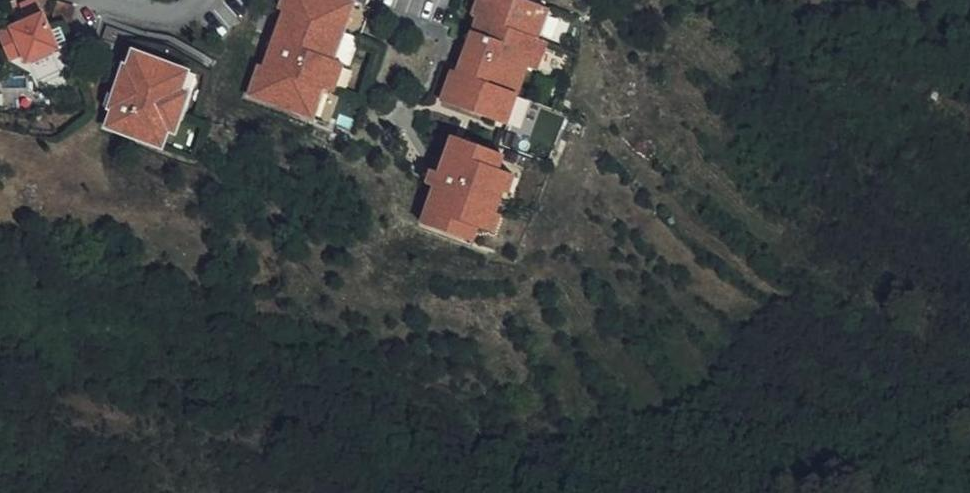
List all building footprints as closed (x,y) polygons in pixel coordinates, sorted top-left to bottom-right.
[(284,7),(290,9),(280,35),(275,38),(272,42),(272,46),(275,50),(269,64),(265,63),(254,93),(310,113),(321,82),(331,86),(340,58),(350,28),(341,25),(349,0),(287,0),(284,7)] [(341,25),(350,28),(360,0),(349,0),(341,25)] [(543,0),(482,0),(478,10),(483,12),(478,27),(474,28),(472,31),(472,39),(462,66),(459,65),(449,96),(503,115),(514,85),(523,89),(533,60),(543,31),(532,27),(543,0)] [(551,0),(543,0),(532,27),(543,31),(554,1),(551,0)] [(62,54),(52,31),(47,19),(33,25),(14,33),(0,38),(12,66),(25,60),(29,69),(62,54)] [(552,35),(543,31),(533,60),(542,63),(552,35)] [(185,89),(192,71),(138,51),(132,66),(129,65),(118,93),(115,92),(109,107),(117,110),(111,127),(158,143),(164,126),(173,130),(183,102),(188,90),(185,89)] [(340,58),(331,86),(339,89),(349,61),(340,58)] [(201,74),(192,71),(185,89),(188,90),(183,102),(191,105),(201,74)] [(321,82),(310,113),(321,116),(331,86),(321,82)] [(514,85),(503,115),(512,119),(523,89),(514,85)] [(191,105),(183,102),(173,130),(181,132),(185,119),(189,120),(194,107),(191,105)] [(164,126),(158,143),(167,146),(173,130),(164,126)] [(501,162),(505,147),(459,132),(447,168),(440,165),(434,180),(441,182),(429,218),(474,235),(480,221),(485,222),(490,224),(511,165),(506,163),(501,162)] [(510,149),(505,147),(501,162),(506,163),(510,149)] [(521,169),(511,165),(490,224),(501,228),(508,210),(503,208),(511,186),(515,188),(521,169)] [(480,221),(474,235),(480,237),(485,222),(480,221)]
